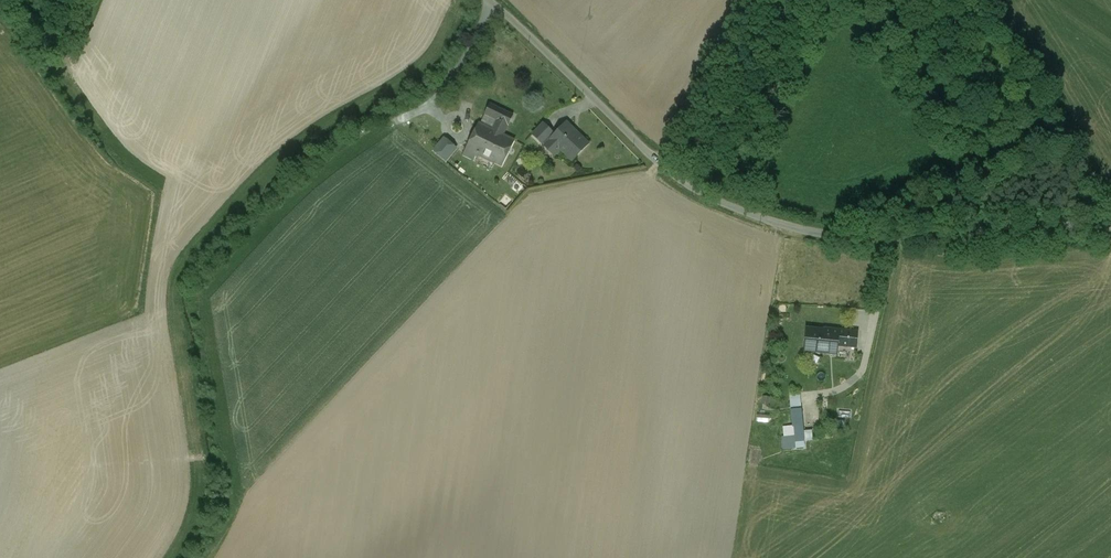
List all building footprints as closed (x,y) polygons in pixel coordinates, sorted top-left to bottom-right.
[(513,116),(489,104),(485,114),(497,120),(508,125),(509,125),(513,116)] [(508,125),(497,120),(492,130),(496,132),(503,135),(508,125)] [(555,135),(551,139),(552,140),(548,144),(556,152),(559,148),(572,160),(588,144),(566,123),(555,135)] [(480,124),(467,149),(477,154),(484,157),(496,132),(492,130),(480,124)] [(543,124),(533,135),(545,147),(548,144),(552,140),(551,139),(555,135),(543,124)] [(503,135),(496,132),(484,157),(501,165),(514,141),(503,135)] [(445,140),(434,154),(446,163),(456,150),(445,140)] [(477,154),(467,149),(464,155),(474,160),(477,154)] [(824,331),(806,329),(806,330),(809,330),(808,339),(805,339),(804,351),(836,353),(837,345),(855,347),(857,332),(824,329),(824,331)] [(801,408),(801,391),(790,392),(790,409),(801,408)] [(801,409),(791,410),(792,425),(793,425),(793,426),(794,435),(795,442),(804,442),(801,409)] [(793,426),(783,427),(784,436),(794,435),(793,426)]
